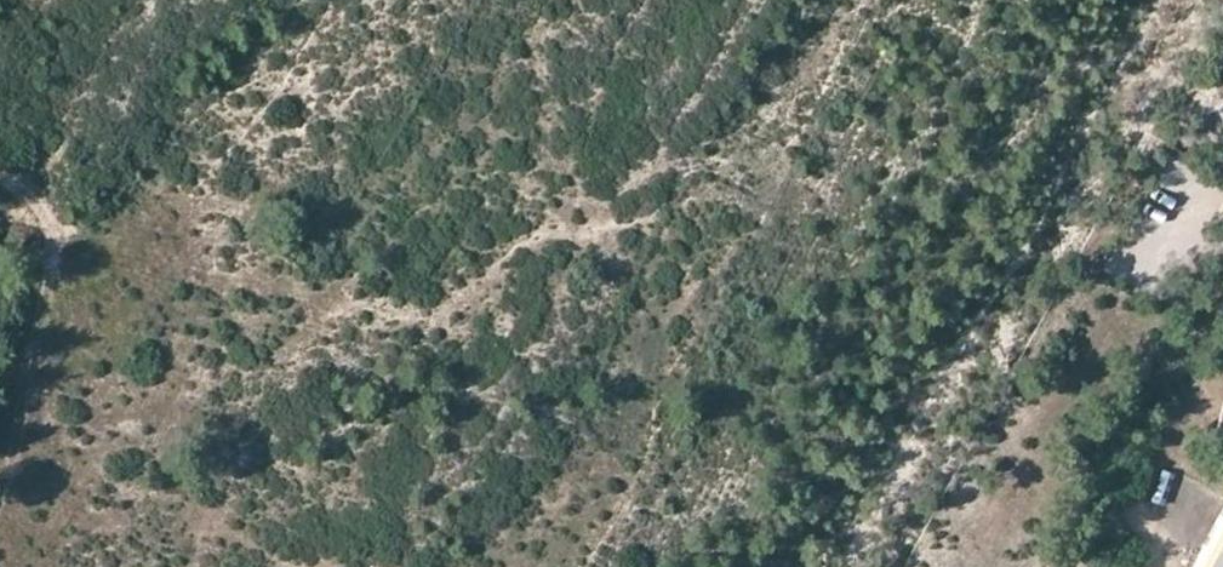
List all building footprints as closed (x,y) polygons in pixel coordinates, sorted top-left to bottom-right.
[(1198,566),(1222,566),(1222,522),(1198,566)]
